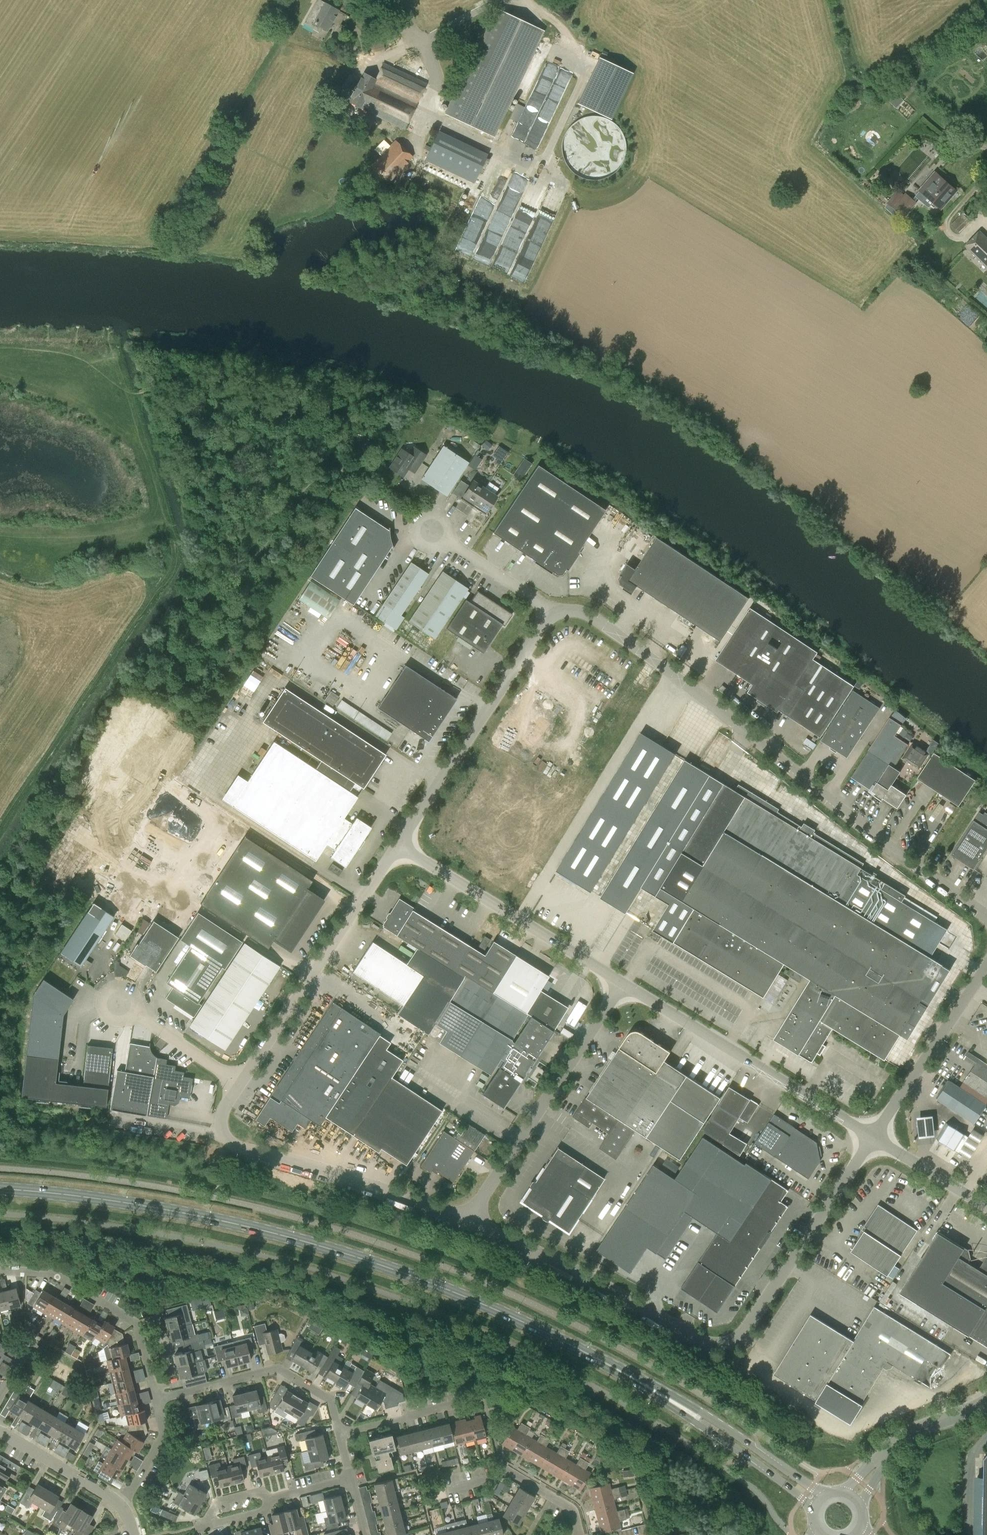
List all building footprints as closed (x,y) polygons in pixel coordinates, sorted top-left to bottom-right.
[(318,31),(320,27),(327,31),(338,11),(318,0),(317,0),(304,24),(318,31)] [(541,31),(495,10),(450,107),(446,114),(492,136),(496,128),(541,31)] [(594,57),(574,105),(610,119),(629,72),(594,57)] [(363,73),(348,101),(360,108),(369,113),(404,130),(427,83),(383,62),(375,80),(363,73)] [(516,122),(511,136),(540,148),(568,74),(555,69),(556,68),(543,63),(525,107),(514,103),(508,119),(516,122)] [(474,183),(486,156),(438,133),(425,160),(474,183)] [(387,184),(413,157),(395,140),(369,168),(387,184)] [(926,182),(919,190),(921,191),(934,202),(935,204),(941,209),(957,191),(935,172),(926,182)] [(887,202),(894,209),(890,212),(899,221),(903,217),(916,202),(914,200),(906,193),(904,195),(898,190),(887,202)] [(961,216),(951,225),(958,232),(967,223),(961,216)] [(966,246),(986,267),(986,239),(980,231),(966,246)] [(482,444),(487,449),(492,444),(486,439),(482,444)] [(443,446),(421,479),(420,483),(437,490),(446,495),(468,462),(443,446)] [(496,446),(492,456),(501,460),(505,450),(496,446)] [(408,453),(402,449),(390,468),(402,476),(412,461),(418,465),(425,455),(414,448),(411,453),(408,453)] [(475,454),(469,464),(475,468),(481,459),(475,454)] [(531,464),(523,459),(514,472),(522,477),(531,464)] [(579,553),(577,552),(605,510),(537,465),(492,532),(526,555),(525,556),(551,573),(552,572),(558,575),(562,574),(566,569),(567,570),(579,553)] [(460,498),(472,507),(485,488),(474,481),(470,487),(460,480),(455,488),(464,494),(461,498),(460,498)] [(489,482),(485,488),(472,507),(485,515),(484,514),(496,496),(494,495),(499,488),(489,482)] [(309,576),(353,605),(392,546),(393,549),(393,548),(393,547),(392,545),(391,544),(391,542),(391,540),(390,538),(390,536),(389,533),(389,532),(389,530),(389,528),(388,527),(388,530),(355,508),(309,576)] [(657,537),(636,569),(627,564),(620,575),(622,576),(619,580),(620,584),(624,587),(623,588),(632,594),(638,586),(712,635),(721,641),(749,598),(657,537)] [(428,574),(411,562),(375,616),(385,623),(384,625),(393,632),(395,630),(396,630),(405,618),(400,615),(405,609),(425,579),(428,574)] [(463,585),(442,571),(413,615),(408,622),(434,639),(468,588),(463,585)] [(298,599),(328,619),(340,601),(310,582),(298,599)] [(494,603),(477,591),(470,602),(465,600),(446,629),(459,637),(483,653),(494,636),(502,624),(504,626),(512,614),(500,606),(494,603)] [(818,662),(821,657),(817,654),(817,652),(750,608),(719,655),(715,660),(732,671),(753,685),(748,692),(763,702),(778,712),(779,710),(820,737),(854,686),(818,662)] [(377,708),(392,717),(428,741),(456,699),(405,665),(377,708)] [(253,688),(257,681),(248,676),(244,682),(253,688)] [(284,688),(262,722),(321,761),(315,769),(273,741),(231,806),(315,861),(326,845),(334,851),(330,857),(345,867),(358,847),(371,827),(356,817),(352,824),(343,818),(347,812),(357,797),(356,796),(361,788),(363,789),(366,785),(386,754),(384,753),(284,688)] [(333,705),(338,695),(328,690),(323,701),(333,705)] [(820,740),(847,758),(880,708),(853,690),(820,740)] [(337,707),(387,740),(391,734),(341,701),(337,707)] [(874,795),(882,800),(898,808),(907,794),(892,784),(901,771),(893,767),(908,744),(895,735),(901,725),(890,718),(868,751),(851,777),(869,789),(868,791),(874,795)] [(908,731),(904,738),(910,742),(914,734),(908,731)] [(641,732),(556,871),(591,892),(676,754),(641,732)] [(906,762),(907,761),(919,769),(929,754),(912,743),(902,758),(904,760),(904,761),(906,762)] [(934,753),(917,778),(959,806),(976,780),(934,753)] [(743,757),(733,775),(769,795),(779,778),(743,757)] [(601,897),(600,898),(626,913),(641,888),(655,896),(669,904),(653,930),(673,942),(752,991),(764,998),(768,991),(778,974),(784,964),(803,975),(810,979),(786,1018),(773,1039),(805,1058),(812,1062),(817,1053),(818,1053),(820,1055),(825,1046),(823,1045),(833,1028),(836,1030),(850,1039),(885,1060),(901,1034),(908,1038),(914,1029),(914,1028),(950,969),(943,965),(931,957),(939,944),(942,938),(948,929),(901,901),(905,894),(906,893),(862,866),(864,863),(815,832),(817,828),(806,821),(803,826),(778,811),(779,810),(739,785),(735,791),(724,784),(711,775),(685,760),(601,897)] [(934,817),(943,803),(937,799),(929,814),(934,817)] [(815,809),(811,816),(821,822),(826,815),(815,809)] [(974,820),(986,829),(986,815),(985,817),(983,816),(978,813),(974,820)] [(951,854),(974,869),(986,849),(986,829),(974,820),(954,850),(951,854)] [(273,939),(290,950),(312,916),(323,900),(306,889),(312,880),(245,836),(200,903),(267,948),(273,939)] [(339,876),(342,870),(341,869),(331,863),(327,869),(337,875),(339,876)] [(403,1006),(398,1014),(429,1033),(433,1026),(442,1032),(436,1041),(490,1074),(500,1058),(503,1060),(499,1068),(482,1093),(503,1107),(520,1081),(546,1042),(553,1031),(531,1017),(507,1055),(504,1053),(528,1014),(553,1030),(567,1007),(540,990),(548,976),(493,941),(484,955),(412,910),(413,909),(410,907),(399,900),(384,924),(382,927),(385,929),(417,948),(406,965),(372,942),(352,972),(403,1006)] [(69,940),(60,953),(64,955),(87,971),(87,970),(91,963),(85,959),(86,958),(89,953),(96,943),(113,916),(93,903),(69,940)] [(201,1005),(198,1003),(222,967),(224,969),(242,942),(198,912),(180,939),(190,946),(166,983),(173,987),(165,998),(193,1017),(201,1005)] [(149,923),(143,918),(135,930),(142,935),(149,923)] [(138,944),(137,943),(129,955),(145,966),(146,965),(156,971),(178,937),(153,921),(138,944)] [(484,950),(490,939),(484,936),(478,947),(484,950)] [(266,987),(279,966),(244,943),(189,1026),(224,1049),(266,987)] [(113,975),(125,976),(126,967),(114,966),(113,975)] [(803,977),(792,970),(789,976),(799,982),(803,977)] [(63,1015),(73,999),(43,979),(33,995),(21,1097),(105,1106),(108,1089),(55,1083),(63,1015)] [(338,1138),(343,1141),(347,1144),(352,1135),(378,1152),(381,1148),(406,1165),(442,1111),(391,1077),(402,1060),(386,1049),(390,1043),(379,1035),(380,1034),(390,1041),(397,1031),(386,1024),(389,1020),(400,1026),(403,1021),(378,1004),(365,1023),(337,1005),(338,1004),(332,1000),(328,1006),(329,1007),(255,1119),(264,1125),(270,1117),(291,1131),(297,1123),(305,1129),(310,1120),(323,1128),(319,1133),(335,1143),(338,1138)] [(671,1051),(658,1044),(653,1040),(644,1034),(639,1031),(633,1031),(629,1033),(623,1042),(586,1097),(681,1159),(720,1099),(721,1097),(665,1060),(671,1051)] [(110,1109),(146,1115),(156,1057),(148,1051),(149,1046),(129,1043),(124,1071),(116,1070),(110,1109)] [(108,1088),(112,1048),(87,1045),(83,1086),(108,1088)] [(960,1088),(986,1105),(986,1103),(986,1064),(968,1052),(964,1059),(975,1066),(964,1083),(960,1088)] [(167,1059),(156,1057),(146,1115),(166,1119),(168,1104),(173,1105),(179,1103),(180,1097),(189,1098),(192,1082),(192,1078),(183,1077),(184,1071),(174,1070),(175,1065),(166,1063),(167,1059)] [(986,1105),(960,1088),(950,1080),(937,1099),(974,1124),(986,1105)] [(759,1105),(729,1086),(723,1096),(708,1121),(707,1121),(701,1130),(741,1154),(748,1142),(731,1131),(739,1117),(748,1123),(759,1105)] [(586,1097),(573,1117),(574,1118),(589,1128),(593,1122),(609,1133),(599,1148),(616,1159),(635,1131),(586,1097)] [(933,1112),(917,1113),(919,1134),(935,1133),(933,1112)] [(817,1142),(774,1114),(755,1143),(808,1179),(820,1161),(819,1156),(822,1156),(819,1156),(818,1147),(820,1146),(818,1147),(817,1142)] [(464,1122),(461,1126),(465,1128),(460,1135),(457,1133),(453,1139),(442,1132),(420,1166),(429,1172),(432,1168),(453,1182),(454,1180),(469,1158),(473,1152),(484,1135),(468,1124),(464,1122)] [(946,1122),(936,1139),(959,1153),(968,1137),(966,1135),(946,1122)] [(602,1241),(619,1252),(624,1244),(630,1235),(666,1259),(694,1217),(717,1233),(681,1288),(718,1312),(735,1286),(734,1285),(740,1276),(741,1277),(742,1276),(740,1275),(746,1267),(747,1268),(748,1267),(746,1266),(752,1257),(754,1258),(754,1257),(753,1256),(759,1248),(760,1248),(771,1232),(770,1231),(776,1222),(777,1223),(778,1222),(776,1221),(780,1216),(781,1217),(782,1216),(780,1215),(786,1206),(788,1207),(788,1206),(780,1200),(787,1190),(788,1191),(789,1190),(746,1162),(745,1164),(703,1136),(675,1178),(653,1164),(602,1241)] [(541,1217),(547,1221),(549,1220),(568,1232),(604,1178),(559,1149),(557,1148),(535,1181),(533,1180),(529,1187),(531,1188),(522,1202),(542,1215),(541,1217)] [(860,1238),(851,1251),(852,1252),(854,1253),(887,1276),(888,1275),(893,1279),(900,1269),(894,1265),(901,1255),(916,1232),(917,1231),(881,1206),(869,1224),(866,1223),(862,1230),(864,1231),(860,1238)] [(937,1234),(916,1267),(901,1292),(986,1346),(986,1257),(979,1270),(973,1265),(967,1262),(969,1258),(968,1251),(955,1243),(938,1233),(937,1234)] [(9,1308),(5,1290),(7,1290),(5,1284),(1,1285),(3,1291),(0,1292),(0,1310),(9,1308)] [(16,1288),(7,1290),(5,1290),(9,1308),(20,1305),(16,1288)] [(27,1303),(43,1312),(52,1296),(42,1290),(41,1293),(35,1290),(27,1303)] [(52,1296),(43,1312),(52,1318),(62,1302),(52,1296)] [(190,1300),(192,1309),(201,1307),(199,1297),(190,1300)] [(62,1302),(52,1318),(62,1324),(72,1307),(62,1302)] [(182,1313),(165,1318),(168,1329),(191,1323),(186,1304),(180,1306),(182,1313)] [(779,1365),(774,1374),(850,1421),(887,1362),(926,1386),(930,1388),(935,1379),(951,1354),(926,1339),(874,1306),(853,1340),(821,1321),(811,1314),(779,1365)] [(70,1334),(82,1313),(72,1307),(62,1324),(69,1327),(66,1332),(70,1334)] [(82,1335),(92,1319),(82,1313),(70,1334),(73,1330),(82,1335)] [(94,1337),(101,1325),(92,1319),(82,1335),(92,1341),(94,1337)] [(98,1345),(103,1348),(107,1345),(123,1333),(113,1327),(114,1326),(104,1320),(101,1325),(94,1337),(100,1341),(98,1345)] [(194,1335),(191,1323),(168,1329),(171,1341),(182,1338),(184,1345),(192,1343),(199,1341),(198,1334),(194,1335)] [(284,1338),(283,1335),(281,1333),(277,1334),(276,1329),(267,1332),(264,1323),(253,1326),(257,1341),(264,1339),(268,1354),(282,1350),(280,1342),(283,1341),(284,1338)] [(34,1326),(34,1327),(31,1332),(37,1335),(40,1330),(34,1326)] [(123,1333),(107,1345),(111,1359),(125,1356),(129,1355),(126,1343),(125,1343),(123,1333)] [(51,1343),(54,1338),(48,1335),(45,1340),(51,1343)] [(291,1359),(302,1365),(309,1352),(299,1346),(301,1342),(303,1339),(298,1336),(290,1349),(295,1352),(291,1359)] [(233,1346),(238,1364),(250,1360),(248,1353),(254,1351),(250,1337),(238,1340),(232,1342),(233,1346)] [(60,1342),(54,1338),(51,1343),(57,1347),(60,1342)] [(192,1343),(194,1350),(205,1347),(203,1341),(192,1343)] [(233,1346),(232,1342),(213,1346),(217,1361),(223,1359),(225,1367),(238,1364),(233,1346)] [(67,1346),(64,1351),(71,1355),(74,1350),(67,1346)] [(339,1365),(343,1359),(336,1355),(339,1350),(333,1347),(331,1352),(324,1364),(330,1367),(323,1378),(333,1384),(343,1367),(339,1365)] [(81,1352),(75,1348),(74,1350),(71,1355),(77,1359),(81,1352)] [(174,1355),(177,1366),(195,1362),(192,1350),(184,1352),(174,1355)] [(317,1351),(314,1355),(309,1352),(302,1365),(312,1372),(316,1365),(321,1368),(327,1357),(317,1351)] [(109,1371),(128,1367),(125,1356),(111,1359),(106,1360),(109,1371)] [(198,1373),(195,1362),(177,1366),(180,1378),(191,1375),(193,1385),(207,1382),(204,1371),(198,1373)] [(352,1386),(362,1370),(355,1366),(351,1364),(347,1370),(343,1367),(333,1384),(342,1389),(346,1383),(352,1386)] [(112,1382),(130,1378),(128,1367),(109,1371),(112,1382)] [(131,1370),(134,1381),(144,1379),(142,1368),(131,1370)] [(366,1403),(375,1387),(369,1384),(375,1374),(365,1369),(364,1371),(362,1370),(352,1386),(354,1387),(350,1394),(355,1397),(366,1403)] [(49,1378),(43,1399),(51,1401),(58,1381),(49,1378)] [(115,1393),(133,1389),(130,1378),(112,1382),(115,1393)] [(387,1393),(385,1394),(375,1387),(366,1403),(376,1409),(381,1400),(385,1402),(386,1408),(398,1404),(393,1384),(390,1385),(391,1390),(387,1391),(387,1393)] [(133,1389),(115,1393),(117,1404),(136,1400),(140,1399),(138,1393),(135,1394),(133,1389)] [(9,1410),(17,1415),(19,1416),(28,1400),(30,1396),(20,1390),(9,1410)] [(244,1393),(248,1409),(256,1407),(257,1411),(260,1413),(267,1411),(267,1409),(264,1397),(258,1399),(256,1390),(244,1393)] [(284,1418),(287,1412),(297,1396),(286,1390),(282,1397),(275,1393),(269,1403),(270,1407),(275,1410),(274,1411),(284,1418)] [(241,1416),(240,1411),(248,1409),(244,1393),(232,1396),(234,1405),(229,1407),(232,1418),(241,1416)] [(309,1401),(308,1403),(297,1396),(287,1412),(298,1418),(295,1422),(300,1425),(304,1424),(309,1415),(312,1415),(317,1406),(309,1401)] [(101,1409),(98,1398),(93,1399),(95,1410),(101,1409)] [(219,1399),(207,1402),(212,1420),(212,1418),(219,1416),(220,1421),(230,1418),(227,1407),(221,1408),(219,1399)] [(28,1421),(37,1406),(28,1400),(19,1416),(17,1415),(14,1420),(18,1422),(21,1417),(28,1421)] [(125,1414),(139,1410),(136,1400),(117,1404),(120,1416),(125,1414)] [(204,1422),(212,1420),(207,1402),(207,1404),(196,1407),(198,1416),(192,1418),(195,1429),(205,1427),(204,1422)] [(32,1431),(36,1433),(39,1428),(37,1427),(46,1411),(37,1406),(28,1421),(35,1426),(32,1431)] [(143,1409),(139,1410),(125,1414),(122,1420),(124,1428),(129,1429),(136,1430),(134,1424),(146,1421),(143,1409)] [(47,1432),(56,1417),(46,1411),(37,1427),(39,1428),(47,1432)] [(474,1419),(470,1420),(475,1440),(486,1437),(480,1415),(474,1417),(474,1419)] [(56,1438),(65,1422),(56,1417),(47,1432),(54,1437),(56,1438)] [(459,1420),(465,1442),(475,1440),(470,1420),(466,1421),(465,1419),(459,1420)] [(501,1443),(511,1449),(527,1422),(523,1419),(521,1423),(517,1429),(511,1426),(501,1443)] [(550,1427),(554,1422),(549,1419),(546,1424),(550,1427)] [(449,1425),(454,1445),(465,1442),(459,1420),(453,1422),(453,1424),(449,1425)] [(65,1443),(74,1428),(65,1422),(56,1438),(54,1437),(51,1442),(55,1444),(58,1439),(65,1443)] [(527,1422),(511,1449),(521,1455),(531,1438),(526,1435),(530,1428),(529,1428),(532,1424),(528,1422),(527,1422)] [(454,1445),(449,1425),(449,1423),(438,1426),(442,1443),(453,1441),(454,1445)] [(442,1443),(438,1426),(428,1429),(432,1446),(442,1443)] [(84,1433),(74,1428),(65,1443),(75,1449),(84,1433)] [(136,1430),(129,1429),(121,1442),(133,1449),(138,1452),(143,1442),(133,1435),(136,1430)] [(432,1446),(428,1429),(417,1431),(421,1449),(432,1446)] [(304,1439),(307,1450),(325,1446),(323,1440),(325,1439),(324,1434),(314,1436),(312,1430),(296,1434),(297,1441),(304,1439)] [(531,1438),(521,1455),(531,1461),(545,1437),(547,1432),(543,1430),(541,1435),(540,1434),(537,1441),(531,1438)] [(407,1434),(411,1451),(421,1449),(417,1431),(407,1434)] [(395,1449),(391,1434),(368,1440),(372,1455),(374,1454),(375,1459),(378,1471),(393,1467),(389,1455),(388,1455),(387,1451),(395,1449)] [(400,1454),(411,1451),(407,1434),(396,1437),(400,1454)] [(545,1437),(531,1461),(540,1467),(551,1449),(545,1446),(549,1439),(545,1437)] [(111,1449),(128,1459),(133,1449),(121,1442),(117,1439),(111,1449)] [(89,1442),(86,1448),(91,1451),(94,1445),(89,1442)] [(560,1478),(570,1461),(565,1458),(569,1451),(568,1451),(571,1446),(567,1444),(564,1448),(550,1473),(560,1478)] [(279,1453),(267,1456),(271,1474),(283,1471),(281,1463),(287,1462),(283,1446),(277,1448),(279,1453)] [(326,1452),(325,1446),(307,1450),(310,1462),(303,1464),(305,1470),(322,1466),(320,1460),(330,1457),(328,1452),(326,1452)] [(551,1449),(540,1467),(550,1473),(564,1448),(560,1446),(556,1453),(551,1449)] [(201,1449),(206,1458),(210,1456),(205,1447),(201,1449)] [(91,1451),(86,1448),(82,1453),(87,1456),(91,1451)] [(128,1459),(111,1449),(105,1459),(122,1469),(128,1459)] [(260,1477),(271,1474),(267,1456),(255,1459),(254,1454),(248,1455),(251,1467),(257,1466),(260,1477)] [(570,1461),(560,1478),(570,1484),(584,1460),(586,1456),(582,1454),(580,1458),(580,1457),(576,1464),(570,1461)] [(5,1481),(9,1476),(13,1478),(16,1473),(20,1467),(0,1455),(0,1478),(5,1481)] [(136,1471),(142,1460),(133,1455),(127,1466),(136,1471)] [(234,1465),(227,1467),(232,1484),(244,1481),(241,1470),(247,1469),(243,1456),(233,1459),(234,1465)] [(99,1473),(98,1476),(119,1488),(123,1483),(116,1479),(122,1469),(105,1459),(103,1463),(99,1461),(93,1470),(99,1473)] [(589,1463),(584,1460),(570,1484),(580,1490),(590,1473),(585,1469),(589,1463)] [(220,1487),(232,1484),(227,1467),(221,1468),(219,1462),(208,1465),(211,1478),(217,1476),(220,1487)] [(201,1480),(209,1478),(207,1471),(199,1473),(201,1480)] [(374,1484),(376,1495),(394,1490),(391,1479),(374,1484)] [(589,1488),(592,1499),(619,1492),(618,1487),(610,1489),(609,1483),(589,1488)] [(33,1502),(39,1505),(48,1490),(37,1484),(31,1495),(26,1492),(19,1503),(29,1508),(33,1502)] [(190,1484),(184,1495),(199,1504),(205,1493),(190,1484)] [(358,1488),(361,1498),(370,1496),(369,1490),(367,1490),(366,1486),(358,1488)] [(519,1487),(513,1497),(529,1506),(534,1496),(519,1487)] [(58,1496),(48,1490),(39,1505),(45,1509),(41,1515),(51,1521),(57,1510),(52,1507),(58,1496)] [(394,1490),(376,1495),(379,1505),(396,1501),(394,1490)] [(619,1492),(592,1499),(595,1510),(614,1505),(613,1499),(620,1497),(626,1495),(625,1491),(619,1492)] [(199,1504),(184,1495),(179,1492),(173,1502),(193,1514),(199,1504)] [(323,1499),(324,1499),(322,1492),(311,1495),(312,1499),(313,1502),(323,1499)] [(323,1499),(326,1511),(342,1507),(339,1495),(324,1499),(323,1499)] [(372,1503),(370,1496),(361,1498),(364,1509),(371,1507),(370,1503),(372,1503)] [(508,1506),(523,1515),(529,1506),(513,1497),(508,1506)] [(396,1501),(379,1505),(381,1516),(399,1511),(396,1501)] [(485,1515),(491,1514),(488,1501),(482,1502),(485,1515)] [(67,1522),(72,1525),(81,1510),(71,1504),(64,1515),(59,1512),(53,1522),(63,1529),(67,1522)] [(12,1514),(15,1509),(7,1505),(5,1510),(12,1514)] [(614,1505),(595,1510),(598,1521),(628,1513),(627,1508),(616,1511),(614,1505)] [(518,1525),(523,1515),(508,1506),(502,1516),(518,1525)] [(342,1507),(326,1511),(328,1517),(324,1518),(327,1530),(338,1527),(337,1521),(345,1519),(342,1507)] [(372,1511),(371,1507),(364,1509),(366,1519),(376,1517),(375,1511),(372,1511)] [(169,1513),(159,1508),(157,1514),(167,1518),(169,1513)] [(81,1510),(72,1525),(77,1528),(74,1534),(88,1534),(91,1530),(85,1527),(92,1516),(88,1514),(89,1512),(84,1509),(83,1511),(81,1510)] [(283,1512),(288,1529),(295,1528),(297,1534),(300,1534),(304,1534),(307,1534),(303,1519),(298,1521),(295,1509),(283,1512)] [(399,1511),(381,1516),(384,1526),(402,1522),(399,1511)] [(288,1529),(283,1512),(272,1515),(275,1527),(270,1528),(271,1534),(282,1534),(281,1531),(288,1529)] [(629,1518),(628,1513),(598,1521),(601,1532),(620,1527),(618,1521),(626,1519),(626,1518),(629,1518)] [(378,1523),(376,1517),(366,1519),(369,1530),(376,1528),(375,1524),(378,1523)] [(488,1521),(491,1534),(503,1534),(499,1518),(488,1521)] [(458,1534),(469,1534),(465,1519),(455,1522),(458,1534)] [(469,1534),(480,1534),(477,1523),(467,1526),(465,1519),(469,1534)] [(480,1534),(491,1534),(488,1521),(477,1523),(480,1534)] [(404,1532),(402,1522),(384,1526),(386,1534),(392,1534),(404,1532)] [(447,1534),(458,1534),(455,1522),(444,1525),(446,1531),(447,1534)]
